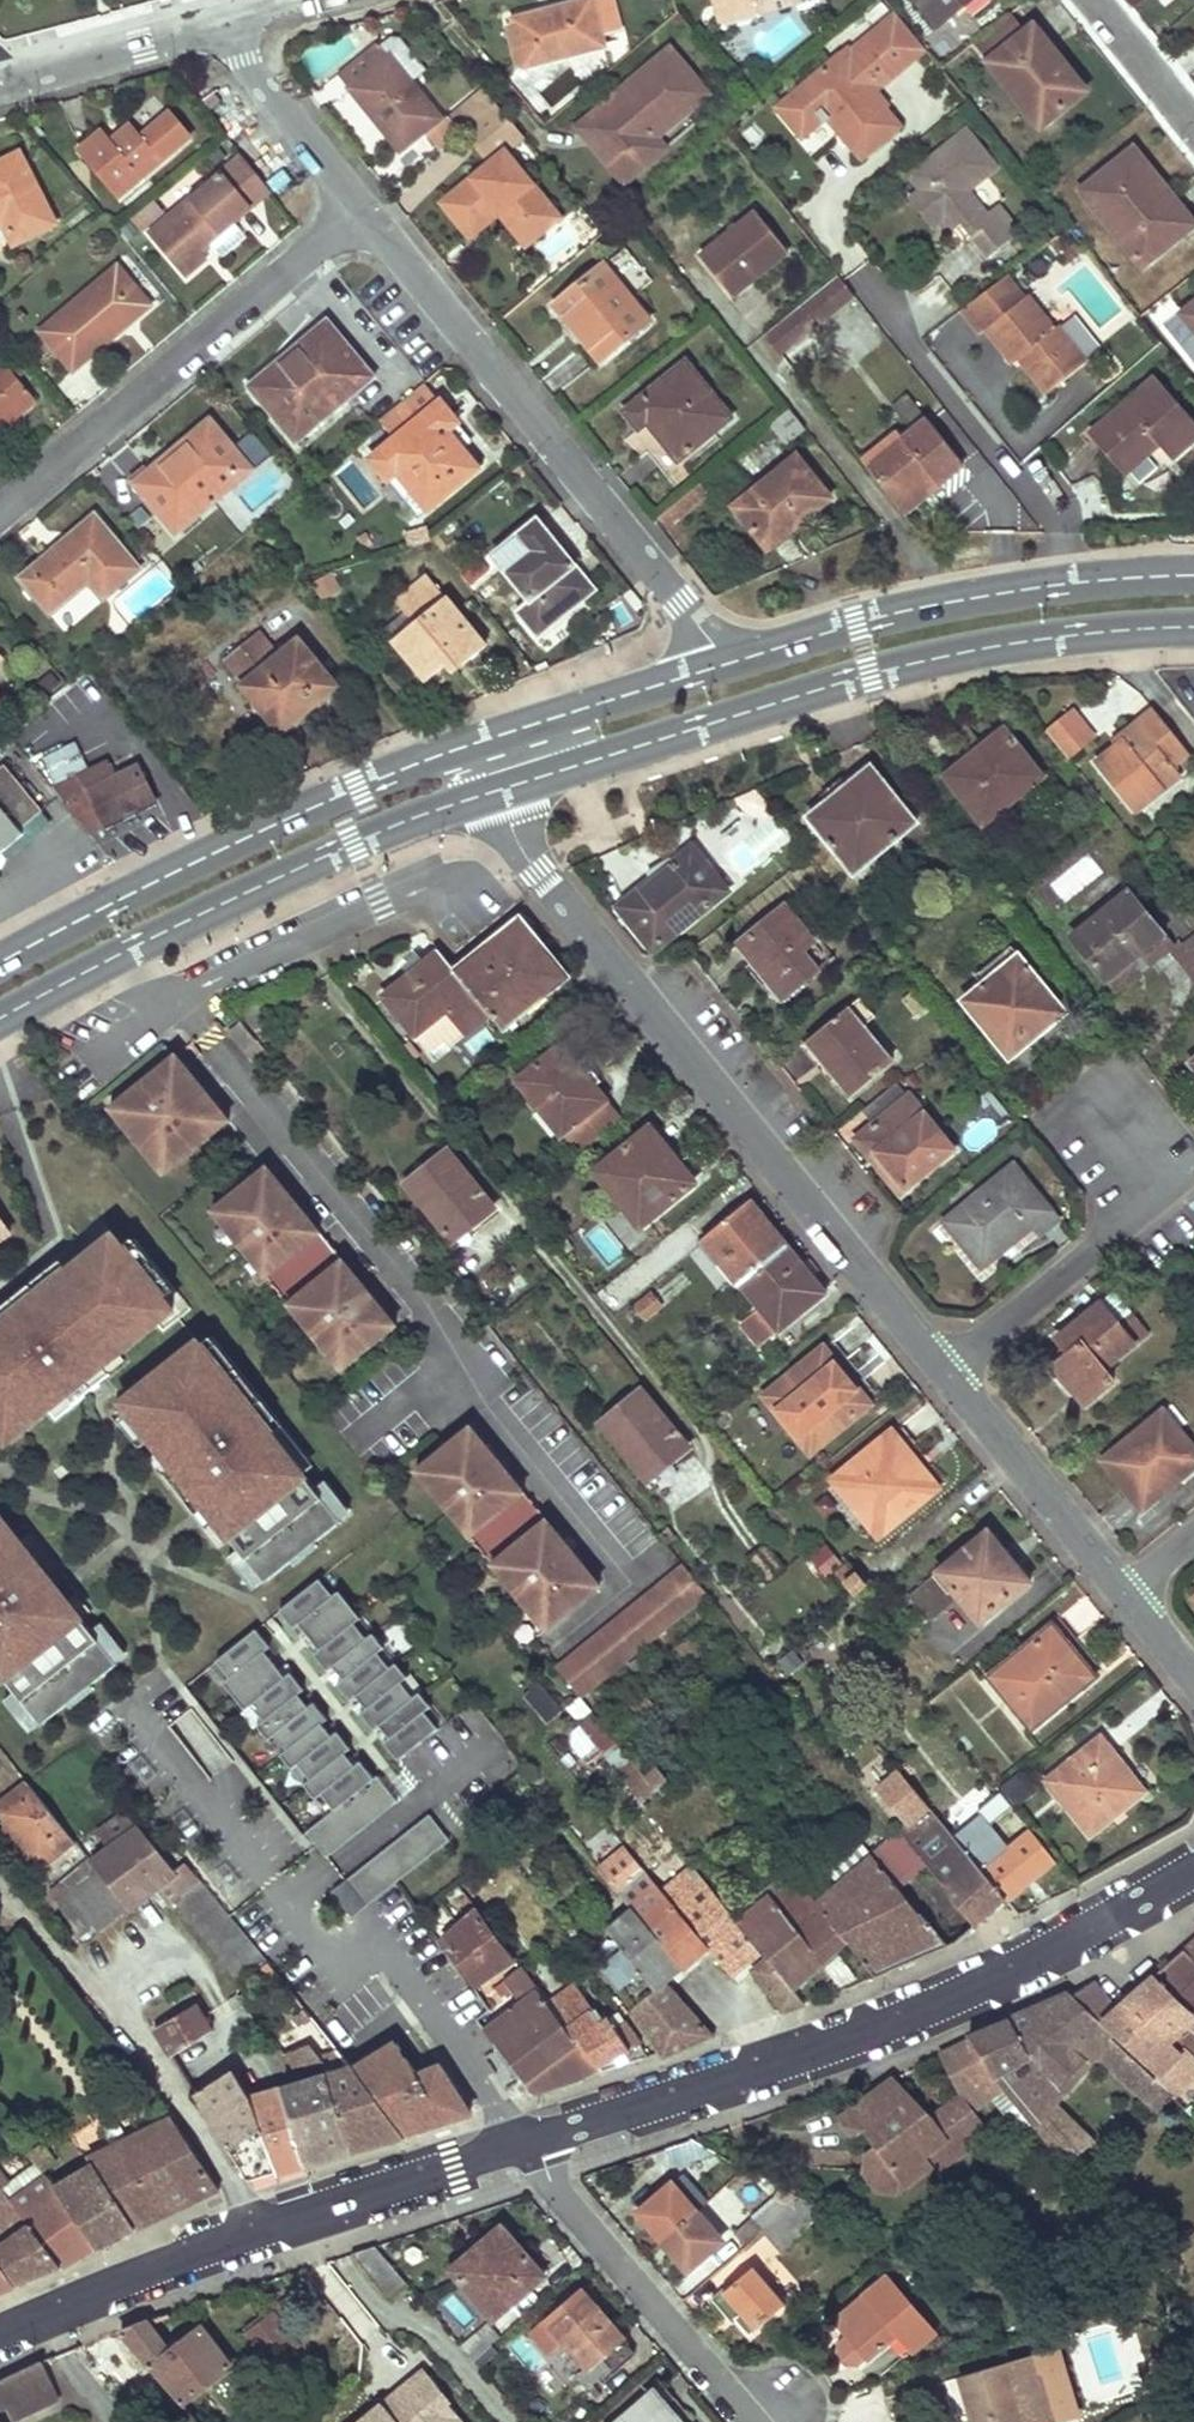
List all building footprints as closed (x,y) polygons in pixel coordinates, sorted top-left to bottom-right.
[(611,0),(589,0),(548,10),(549,15),(514,24),(507,26),(518,69),(604,46),(601,36),(619,31),(611,0)] [(714,14),(755,4),(757,13),(780,7),(786,6),(804,1),(807,0),(711,0),(714,14)] [(962,6),(969,0),(916,0),(936,26),(962,6)] [(881,1),(869,10),(887,30),(898,21),(881,1)] [(513,20),(514,24),(549,15),(548,10),(513,20)] [(1041,127),(1085,90),(1032,26),(1026,30),(1011,12),(973,42),(988,62),(1041,127)] [(846,46),(802,84),(825,111),(820,114),(827,122),(831,118),(842,131),(847,128),(869,154),(902,126),(885,107),(888,105),(876,91),(897,73),(866,36),(849,51),(846,46)] [(410,82),(417,76),(423,71),(402,45),(390,55),(377,40),(336,75),(398,152),(402,148),(433,123),(440,118),(410,82)] [(592,145),(608,163),(624,182),(663,148),(654,137),(704,93),(668,50),(580,126),(594,143),(592,145)] [(500,210),(503,213),(506,217),(502,219),(525,246),(560,216),(505,151),(523,135),(496,103),(462,131),(489,163),(440,204),(468,237),(500,210)] [(109,142),(105,137),(101,132),(80,149),(119,196),(189,138),(168,113),(138,137),(129,126),(109,142)] [(445,137),(433,123),(402,148),(414,162),(445,137)] [(966,131),(917,171),(928,185),(920,193),(945,224),(953,233),(963,225),(988,256),(1020,231),(1000,207),(989,215),(972,193),(998,169),(966,131)] [(1184,227),(1158,196),(1165,189),(1132,148),(1081,191),(1140,263),(1184,227)] [(9,221),(19,241),(54,224),(19,154),(0,164),(0,225),(9,221)] [(207,257),(203,253),(200,249),(270,190),(242,156),(151,233),(186,274),(207,257)] [(928,185),(917,171),(909,178),(920,193),(928,185)] [(937,230),(940,227),(945,224),(920,193),(911,199),(937,230)] [(702,256),(717,276),(733,295),(787,251),(756,212),(702,256)] [(945,224),(940,227),(948,236),(953,233),(945,224)] [(44,331),(59,349),(75,367),(149,304),(117,268),(44,331)] [(647,321),(633,304),(619,286),(612,292),(596,272),(554,306),(598,361),(647,321)] [(845,300),(855,313),(863,307),(837,275),(763,335),(779,354),(845,300)] [(985,328),(1020,299),(1005,276),(966,306),(960,310),(977,335),(985,328)] [(1026,294),(1020,299),(985,328),(1011,362),(1016,358),(1026,351),(1055,386),(1086,361),(1055,323),(1051,326),(1026,294)] [(1182,314),(1193,329),(1193,305),(1182,314)] [(1099,351),(1067,314),(1055,323),(1086,361),(1099,351)] [(266,371),(247,387),(293,442),(373,375),(332,326),(271,377),(266,371)] [(1016,358),(1045,394),(1055,386),(1026,351),(1016,358)] [(36,401),(3,362),(0,364),(0,431),(36,401)] [(637,431),(641,427),(646,424),(676,462),(730,419),(684,362),(622,412),(637,431)] [(1159,443),(1171,457),(1193,436),(1193,422),(1155,377),(1090,434),(1125,473),(1159,443)] [(425,510),(480,465),(464,445),(460,448),(447,432),(457,423),(440,403),(436,406),(419,386),(384,416),(400,435),(370,459),(387,480),(396,474),(425,510)] [(905,431),(923,416),(907,397),(889,411),(905,431)] [(788,409),(784,412),(779,416),(795,436),(804,429),(788,409)] [(930,475),(938,485),(963,465),(928,420),(902,440),(868,467),(896,502),(930,475)] [(217,424),(186,449),(155,475),(150,469),(134,482),(177,533),(254,468),(217,424)] [(896,433),(862,459),(868,467),(902,440),(896,433)] [(764,544),(801,516),(803,519),(829,499),(797,457),(734,505),(764,544)] [(103,599),(121,583),(139,568),(95,515),(19,579),(50,615),(89,582),(103,599)] [(576,602),(570,594),(584,583),(570,566),(572,564),(537,521),(493,557),(528,599),(516,609),(537,634),(576,602)] [(449,661),(445,656),(453,649),(463,662),(484,645),(428,576),(396,602),(413,623),(394,639),(427,679),(449,661)] [(297,638),(276,656),(257,632),(223,659),(243,683),(241,685),(279,732),(336,686),(297,638)] [(1193,716),(1193,688),(1189,682),(1176,694),(1193,716)] [(1055,742),(1079,723),(1063,703),(1040,722),(1055,742)] [(1170,763),(1186,751),(1152,707),(1133,722),(1139,729),(1115,747),(1096,762),(1132,810),(1179,775),(1170,763)] [(995,722),(939,766),(946,776),(1002,731),(995,722)] [(1133,722),(1110,740),(1115,747),(1139,729),(1133,722)] [(1064,753),(1088,734),(1079,723),(1055,742),(1064,753)] [(82,725),(59,736),(77,771),(99,760),(82,725)] [(946,776),(981,820),(1037,775),(1002,731),(946,776)] [(43,810),(6,763),(0,768),(0,845),(43,810)] [(139,764),(64,801),(89,832),(156,798),(139,764)] [(856,764),(820,793),(826,801),(863,772),(856,764)] [(849,865),(869,848),(888,833),(893,838),(913,822),(869,767),(863,772),(826,801),(809,815),(849,865)] [(770,810),(771,808),(754,788),(736,796),(740,804),(751,811),(770,810)] [(724,891),(708,870),(692,850),(620,905),(652,947),(724,891)] [(1087,854),(1051,885),(1066,902),(1101,872),(1087,854)] [(1118,881),(1081,912),(1092,924),(1128,893),(1118,881)] [(1140,950),(1161,933),(1128,893),(1092,924),(1072,941),(1104,979),(1127,961),(1123,957),(1136,946),(1140,950)] [(815,970),(806,960),(798,949),(810,941),(782,905),(737,940),(781,996),(815,970)] [(451,970),(486,1011),(499,1026),(561,974),(513,917),(451,970)] [(1193,981),(1193,930),(1172,948),(1169,951),(1193,981)] [(1169,951),(1172,948),(1161,933),(1140,950),(1127,961),(1104,979),(1115,994),(1169,951)] [(1010,946),(974,975),(981,984),(1017,954),(1010,946)] [(1136,946),(1123,957),(1127,961),(1140,950),(1136,946)] [(463,1030),(486,1011),(451,970),(435,951),(380,993),(411,1033),(442,1006),(453,1018),(463,1030)] [(981,984),(963,998),(1004,1048),(1039,1019),(1045,1025),(1062,1011),(1017,954),(981,984)] [(914,1013),(919,1009),(924,1005),(912,990),(902,998),(914,1013)] [(873,1016),(859,998),(848,1007),(862,1025),(873,1016)] [(849,1095),(891,1062),(862,1025),(848,1007),(806,1040),(849,1095)] [(1004,1048),(1008,1054),(1045,1025),(1039,1019),(1004,1048)] [(242,1050),(254,1040),(240,1022),(227,1032),(242,1050)] [(486,1028),(462,1043),(471,1057),(494,1042),(486,1028)] [(513,1080),(558,1135),(560,1134),(575,1153),(617,1119),(601,1099),(597,1102),(586,1089),(578,1079),(583,1075),(557,1043),(513,1080)] [(167,1168),(227,1119),(205,1092),(201,1095),(191,1083),(195,1080),(174,1054),(122,1096),(127,1103),(127,1110),(127,1115),(119,1122),(139,1145),(144,1141),(167,1168)] [(191,1083),(201,1095),(205,1092),(195,1080),(191,1083)] [(871,1155),(876,1150),(905,1185),(951,1148),(908,1094),(906,1095),(895,1082),(862,1108),(873,1122),(856,1136),(871,1155)] [(597,1102),(601,1099),(590,1086),(586,1089),(597,1102)] [(998,1121),(1003,1117),(1008,1113),(989,1089),(979,1097),(998,1121)] [(122,1096),(108,1108),(119,1122),(127,1115),(127,1110),(127,1103),(122,1096)] [(677,1161),(649,1126),(643,1130),(671,1166),(677,1161)] [(677,1161),(671,1166),(643,1130),(593,1170),(637,1225),(693,1181),(677,1161)] [(144,1141),(139,1145),(162,1173),(167,1168),(144,1141)] [(403,1180),(423,1205),(444,1230),(467,1211),(472,1217),(488,1203),(442,1147),(403,1180)] [(871,1155),(899,1190),(905,1185),(876,1150),(871,1155)] [(956,1236),(979,1264),(1029,1223),(1037,1233),(1055,1218),(1011,1164),(952,1213),(965,1229),(956,1236)] [(265,1166),(226,1197),(231,1203),(230,1215),(223,1220),(243,1243),(248,1238),(269,1263),(263,1268),(290,1302),(297,1296),(317,1322),(312,1327),(332,1352),(339,1346),(349,1346),(357,1354),(395,1323),(373,1296),(370,1299),(360,1287),(364,1284),(297,1204),(293,1208),(283,1195),(287,1192),(265,1166)] [(287,1192),(283,1195),(293,1208),(297,1204),(287,1192)] [(231,1203),(226,1197),(213,1208),(223,1220),(230,1215),(231,1203)] [(454,1242),(494,1210),(488,1203),(472,1217),(467,1211),(444,1230),(454,1242)] [(743,1280),(779,1250),(743,1205),(701,1238),(728,1272),(733,1268),(743,1280)] [(952,1213),(943,1221),(956,1236),(965,1229),(952,1213)] [(24,1409),(25,1408),(36,1421),(48,1411),(121,1354),(158,1324),(174,1311),(122,1246),(100,1219),(25,1278),(30,1285),(38,1294),(0,1324),(0,1429),(24,1409)] [(134,1237),(122,1246),(174,1311),(158,1324),(164,1331),(191,1309),(134,1237)] [(248,1238),(243,1243),(263,1268),(269,1263),(248,1238)] [(785,1245),(779,1250),(743,1280),(740,1283),(756,1304),(739,1318),(756,1342),(822,1292),(785,1245)] [(733,1268),(728,1272),(738,1284),(740,1283),(743,1280),(733,1268)] [(364,1284),(360,1287),(370,1299),(373,1296),(364,1284)] [(38,1294),(30,1285),(0,1308),(0,1324),(38,1294)] [(660,1305),(651,1292),(647,1295),(656,1308),(660,1305)] [(656,1308),(647,1295),(633,1305),(643,1318),(656,1308)] [(297,1296),(290,1302),(312,1327),(317,1322),(297,1296)] [(1083,1403),(1096,1391),(1110,1380),(1101,1370),(1142,1336),(1127,1317),(1116,1326),(1098,1303),(1056,1338),(1068,1353),(1053,1366),(1083,1403)] [(200,1344),(297,1467),(307,1459),(210,1336),(200,1344)] [(199,1342),(123,1402),(124,1404),(151,1439),(163,1453),(230,1538),(239,1549),(263,1580),(265,1583),(291,1563),(295,1567),(319,1548),(314,1543),(340,1521),(339,1520),(314,1488),(297,1467),(200,1344),(199,1342)] [(339,1346),(332,1352),(344,1366),(357,1354),(349,1346),(339,1346)] [(799,1438),(857,1391),(821,1346),(763,1393),(799,1438)] [(127,1361),(121,1354),(48,1411),(55,1418),(127,1361)] [(599,1418),(619,1443),(640,1468),(665,1448),(669,1452),(682,1442),(637,1387),(599,1418)] [(865,1401),(857,1391),(799,1438),(807,1448),(865,1401)] [(139,1448),(151,1439),(124,1404),(113,1414),(139,1448)] [(1193,1464),(1193,1447),(1163,1408),(1100,1456),(1140,1507),(1193,1464)] [(36,1421),(24,1409),(0,1429),(0,1434),(7,1443),(36,1421)] [(469,1424),(431,1455),(438,1463),(437,1472),(427,1480),(449,1506),(456,1500),(478,1527),(471,1532),(494,1560),(500,1554),(521,1578),(514,1584),(537,1612),(544,1606),(556,1606),(564,1616),(602,1583),(580,1557),(576,1560),(565,1546),(569,1543),(503,1465),(499,1468),(487,1454),(491,1450),(469,1424)] [(837,1486),(896,1439),(889,1431),(831,1477),(837,1486)] [(915,1463),(896,1439),(837,1486),(874,1532),(900,1512),(925,1492),(907,1470),(915,1463)] [(649,1480),(686,1449),(682,1442),(669,1452),(665,1448),(640,1468),(649,1480)] [(491,1450),(487,1454),(499,1468),(503,1465),(491,1450)] [(152,1462),(220,1547),(230,1538),(163,1453),(152,1462)] [(438,1463),(431,1455),(416,1468),(427,1480),(437,1472),(438,1463)] [(925,1492),(933,1486),(915,1463),(907,1470),(925,1492)] [(326,1479),(314,1488),(339,1520),(351,1510),(326,1479)] [(456,1500),(449,1506),(471,1532),(478,1527),(456,1500)] [(1,1674),(39,1722),(41,1725),(67,1704),(70,1708),(94,1690),(91,1685),(117,1664),(115,1662),(90,1631),(81,1619),(14,1536),(3,1522),(0,1525),(0,1673),(1,1674)] [(14,1536),(81,1619),(91,1611),(25,1528),(14,1536)] [(927,1619),(942,1607),(957,1595),(976,1619),(1025,1579),(986,1532),(908,1595),(927,1619)] [(569,1543),(565,1546),(576,1560),(580,1557),(569,1543)] [(823,1580),(843,1565),(827,1544),(807,1559),(823,1580)] [(780,1569),(770,1557),(760,1545),(746,1556),(765,1581),(780,1569)] [(263,1580),(239,1549),(227,1558),(251,1590),(263,1580)] [(500,1554),(494,1560),(514,1584),(521,1578),(500,1554)] [(853,1593),(864,1584),(848,1564),(837,1572),(853,1593)] [(580,1697),(704,1593),(682,1566),(557,1669),(580,1697)] [(333,1595),(320,1578),(280,1609),(295,1627),(300,1623),(320,1648),(314,1653),(328,1670),(334,1666),(343,1678),(338,1682),(351,1699),(357,1695),(367,1707),(361,1712),(375,1729),(380,1725),(390,1737),(384,1741),(398,1759),(438,1727),(425,1710),(431,1706),(420,1692),(414,1696),(402,1681),(408,1676),(396,1662),(390,1667),(378,1651),(384,1647),(373,1633),(367,1637),(355,1622),(361,1617),(339,1590),(333,1595)] [(1184,1593),(1193,1605),(1193,1584),(1184,1593)] [(544,1606),(537,1612),(550,1627),(564,1616),(556,1606),(544,1606)] [(103,1621),(90,1631),(115,1662),(128,1652),(103,1621)] [(1029,1727),(1087,1680),(1061,1648),(1066,1644),(1051,1625),(988,1676),(1029,1727)] [(271,1646),(257,1628),(217,1660),(230,1677),(224,1682),(245,1709),(252,1704),(264,1719),(258,1724),(269,1738),(275,1733),(287,1749),(281,1754),(292,1768),(298,1763),(311,1778),(304,1783),(316,1797),(322,1792),(334,1808),(306,1831),(326,1855),(396,1799),(377,1775),(375,1777),(361,1760),(355,1764),(345,1752),(351,1748),(337,1731),(332,1735),(322,1723),(328,1718),(314,1701),(308,1705),(299,1693),(304,1689),(291,1672),(285,1676),(265,1650),(271,1646)] [(700,1649),(695,1644),(691,1638),(673,1652),(681,1663),(700,1649)] [(1087,1680),(1092,1676),(1066,1644),(1061,1648),(1087,1680)] [(1,1674),(0,1675),(0,1697),(27,1732),(39,1722),(1,1674)] [(639,1711),(650,1702),(636,1685),(625,1694),(639,1711)] [(538,1686),(524,1698),(545,1724),(559,1712),(538,1686)] [(612,1746),(586,1713),(575,1722),(579,1726),(600,1752),(602,1754),(612,1746)] [(579,1726),(573,1731),(566,1736),(587,1762),(592,1758),(600,1752),(579,1726)] [(1044,1778),(1065,1805),(1086,1832),(1139,1790),(1098,1737),(1044,1778)] [(592,1758),(597,1765),(605,1759),(602,1754),(600,1752),(592,1758)] [(502,1763),(510,1773),(518,1766),(510,1756),(502,1763)] [(663,1781),(659,1775),(655,1768),(641,1780),(627,1763),(616,1772),(639,1800),(663,1781)] [(878,1782),(909,1822),(898,1831),(924,1864),(972,1925),(1006,1898),(954,1835),(897,1767),(878,1782)] [(14,1838),(19,1834),(42,1864),(73,1840),(27,1781),(0,1803),(0,1821),(14,1838)] [(108,1847),(138,1825),(126,1809),(96,1831),(108,1847)] [(431,1815),(354,1876),(366,1890),(358,1896),(365,1905),(450,1838),(431,1815)] [(971,1821),(954,1835),(1006,1898),(1052,1859),(1031,1832),(1000,1856),(971,1821)] [(89,1860),(95,1868),(126,1909),(131,1905),(174,1872),(138,1825),(108,1847),(89,1860)] [(871,1854),(896,1887),(924,1864),(898,1831),(871,1854)] [(14,1838),(37,1868),(42,1864),(19,1834),(14,1838)] [(660,1890),(624,1847),(598,1868),(629,1906),(672,1958),(681,1967),(706,1946),(660,1890)] [(871,1854),(813,1900),(845,1939),(873,1974),(950,1942),(972,1925),(924,1864),(896,1887),(871,1854)] [(738,1906),(730,1896),(722,1902),(736,1920),(792,1874),(778,1857),(769,1863),(778,1874),(738,1906)] [(730,1972),(759,1947),(736,1920),(722,1902),(691,1864),(660,1890),(706,1946),(730,1972)] [(126,1909),(95,1868),(67,1890),(92,1924),(97,1931),(126,1909)] [(131,1905),(144,1924),(174,1901),(188,1889),(174,1872),(131,1905)] [(845,1939),(813,1900),(792,1874),(736,1920),(759,1947),(766,1957),(790,1987),(803,1976),(833,1949),(845,1939)] [(366,1890),(354,1876),(337,1889),(355,1912),(365,1905),(358,1896),(366,1890)] [(233,1920),(201,1879),(188,1889),(174,1901),(206,1940),(233,1920)] [(67,1890),(56,1898),(81,1933),(92,1924),(67,1890)] [(661,1968),(672,1958),(629,1906),(607,1924),(627,1949),(624,1952),(655,1989),(664,1982),(669,1978),(661,1968)] [(438,1939),(471,1985),(512,1955),(477,1909),(438,1939)] [(265,1961),(233,1920),(206,1940),(240,1981),(265,1961)] [(1183,1946),(1193,1958),(1193,1936),(1183,1946)] [(488,2008),(471,1985),(438,1939),(429,1945),(434,1952),(430,1955),(476,2017),(488,2008)] [(1183,1946),(1127,1999),(1178,2054),(1184,2048),(1189,2053),(1193,2049),(1193,2038),(1189,2032),(1182,2038),(1177,2033),(1193,2017),(1193,1958),(1183,1946)] [(819,1969),(837,1953),(833,1949),(803,1976),(807,1980),(819,1969)] [(710,2035),(664,1982),(655,1989),(624,1952),(607,1967),(635,2006),(629,2010),(660,2054),(710,2035)] [(832,1985),(855,1973),(837,1953),(819,1969),(832,1985)] [(803,2002),(790,1987),(766,1957),(752,1968),(780,2011),(803,2002)] [(661,1968),(669,1978),(681,1967),(672,1958),(661,1968)] [(597,2065),(547,2000),(521,1966),(504,1977),(520,2000),(483,2027),(533,2094),(578,2079),(597,2065)] [(1189,2053),(1184,2048),(1178,2054),(1127,1999),(1119,2007),(1089,1979),(1070,1992),(1092,2013),(1116,2036),(1138,2057),(1159,2078),(1156,2080),(1159,2084),(1170,2095),(1173,2098),(1193,2075),(1193,2058),(1189,2053)] [(572,1986),(547,2000),(597,2065),(635,2045),(619,2020),(612,2026),(605,2017),(596,2023),(572,1986)] [(1015,2103),(1031,2123),(1033,2126),(1056,2101),(1090,2064),(1088,2061),(1095,2054),(1142,2098),(1159,2084),(1156,2080),(1112,2041),(1116,2036),(1092,2013),(1070,1992),(1067,1989),(968,2034),(971,2041),(993,2076),(1002,2087),(1015,2103)] [(242,1997),(239,1992),(229,1999),(232,2004),(242,1997)] [(168,2055),(191,2042),(214,2028),(206,2014),(199,2002),(151,2029),(168,2055)] [(1138,2057),(1116,2036),(1112,2041),(1156,2080),(1159,2078),(1138,2057)] [(906,2186),(904,2184),(929,2166),(952,2150),(946,2140),(977,2118),(971,2112),(986,2100),(976,2089),(993,2076),(971,2041),(940,2055),(958,2093),(929,2117),(893,2078),(869,2094),(839,2116),(852,2135),(860,2129),(871,2146),(863,2153),(860,2169),(876,2190),(895,2194),(906,2186)] [(400,2135),(351,2071),(347,2066),(335,2051),(317,2056),(308,2045),(279,2052),(286,2062),(299,2073),(324,2066),(328,2072),(347,2151),(380,2142),(400,2135)] [(351,2071),(400,2135),(472,2111),(439,2066),(396,2085),(374,2056),(351,2071)] [(251,2057),(232,2069),(248,2093),(270,2087),(251,2057)] [(131,2068),(121,2075),(132,2089),(142,2082),(131,2068)] [(306,2162),(280,2085),(270,2087),(248,2093),(232,2069),(192,2094),(245,2180),(306,2162)] [(328,2072),(280,2085),(306,2162),(347,2151),(328,2072)] [(976,2089),(986,2100),(1002,2087),(993,2076),(976,2089)] [(1170,2095),(1159,2084),(1142,2098),(1149,2106),(1152,2104),(1156,2109),(1170,2095)] [(1064,2164),(1094,2139),(1056,2101),(1033,2126),(1064,2164)] [(1031,2123),(1015,2103),(1003,2112),(1020,2134),(1031,2123)] [(935,2174),(986,2135),(977,2118),(946,2140),(952,2150),(929,2166),(935,2174)] [(98,2170),(135,2229),(219,2188),(173,2120),(98,2170)] [(665,2147),(668,2156),(671,2165),(713,2153),(695,2137),(665,2147)] [(44,2174),(49,2170),(54,2166),(39,2147),(28,2155),(37,2165),(44,2174)] [(13,2205),(48,2179),(44,2174),(37,2165),(3,2191),(8,2198),(0,2203),(0,2214),(13,2205)] [(96,2167),(59,2193),(94,2244),(98,2247),(135,2229),(98,2170),(96,2167)] [(641,2212),(664,2239),(697,2210),(707,2202),(683,2174),(662,2193),(641,2212)] [(48,2179),(13,2205),(61,2267),(63,2266),(94,2244),(59,2193),(48,2179)] [(781,2250),(795,2238),(809,2226),(821,2209),(799,2199),(792,2206),(764,2229),(781,2250)] [(753,2216),(764,2229),(792,2206),(772,2201),(753,2216)] [(1110,2223),(1116,2219),(1121,2214),(1112,2203),(1101,2212),(1110,2223)] [(0,2214),(0,2256),(17,2286),(19,2285),(61,2267),(13,2205),(0,2214)] [(697,2210),(664,2239),(689,2268),(722,2239),(697,2210)] [(748,2243),(764,2229),(753,2216),(737,2229),(748,2243)] [(493,2318),(517,2297),(542,2275),(500,2227),(452,2269),(466,2285),(453,2296),(473,2319),(485,2309),(493,2318)] [(376,2246),(364,2249),(352,2253),(389,2300),(410,2285),(376,2246)] [(17,2286),(0,2256),(0,2291),(17,2286)] [(724,2290),(718,2295),(713,2299),(725,2313),(735,2305),(742,2314),(735,2319),(748,2334),(783,2306),(753,2270),(726,2292),(724,2290)] [(861,2360),(866,2366),(892,2344),(904,2358),(934,2333),(887,2278),(831,2325),(842,2338),(835,2344),(837,2352),(845,2363),(854,2366),(861,2360)] [(565,2341),(567,2344),(585,2368),(577,2375),(587,2389),(608,2370),(611,2373),(633,2355),(621,2339),(617,2342),(606,2328),(610,2325),(582,2291),(548,2321),(565,2341)] [(351,2294),(341,2302),(358,2325),(368,2317),(351,2294)] [(273,2364),(285,2354),(296,2345),(273,2315),(249,2334),(273,2364)] [(122,2334),(182,2403),(230,2367),(201,2329),(170,2351),(149,2321),(122,2334)] [(565,2341),(548,2321),(533,2334),(550,2354),(565,2341)] [(473,2359),(486,2348),(499,2337),(489,2324),(462,2346),(473,2359)] [(621,2339),(610,2325),(606,2328),(617,2342),(621,2339)] [(182,2403),(122,2334),(119,2330),(81,2344),(143,2421),(198,2421),(182,2403)] [(1030,2358),(1049,2421),(1057,2421),(1079,2416),(1059,2349),(1030,2358)] [(1030,2358),(960,2377),(973,2421),(1049,2421),(1030,2358)] [(10,2407),(16,2419),(62,2400),(45,2359),(0,2381),(0,2412),(10,2407)] [(423,2372),(362,2421),(464,2421),(423,2372)] [(672,2401),(674,2399),(661,2383),(614,2421),(685,2421),(669,2403),(672,2401)]
